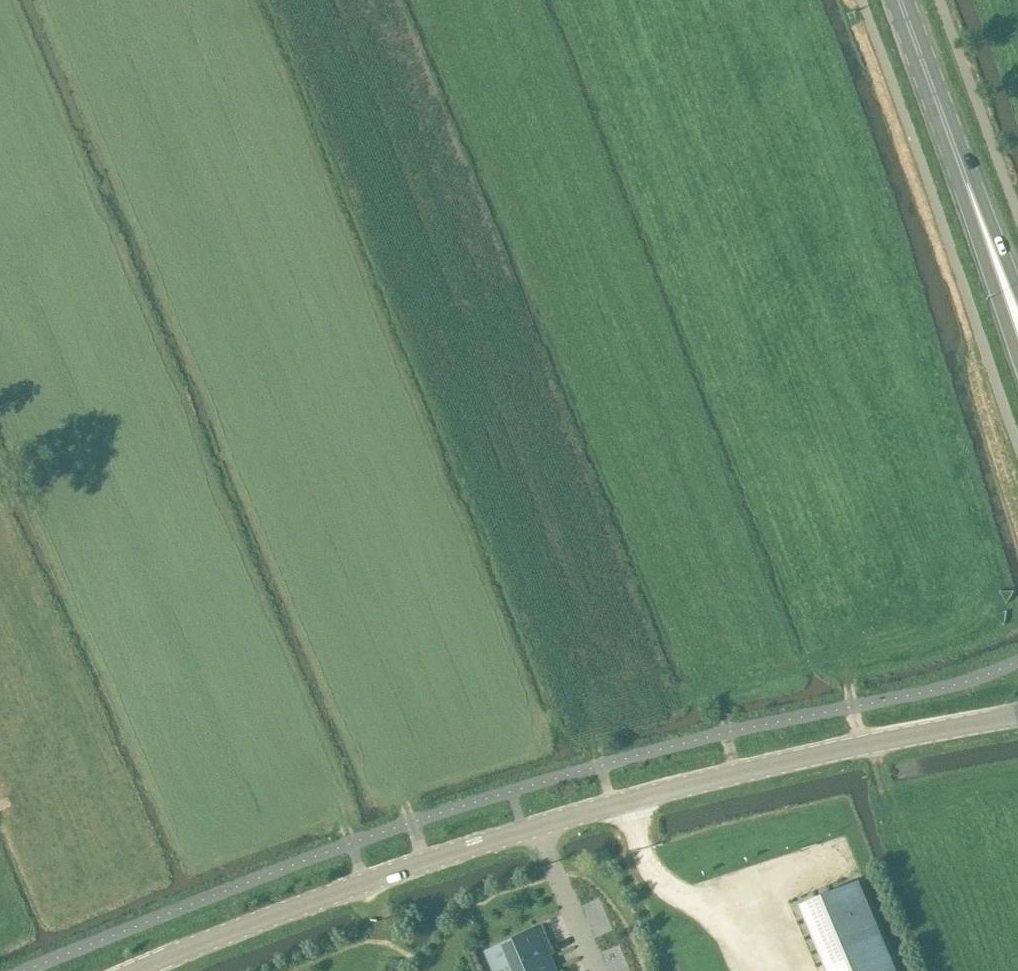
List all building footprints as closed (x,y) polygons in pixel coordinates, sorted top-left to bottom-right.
[(827,970),(892,970),(855,883),(800,906),(827,970)] [(537,930),(486,951),(495,970),(554,970),(537,930)]
